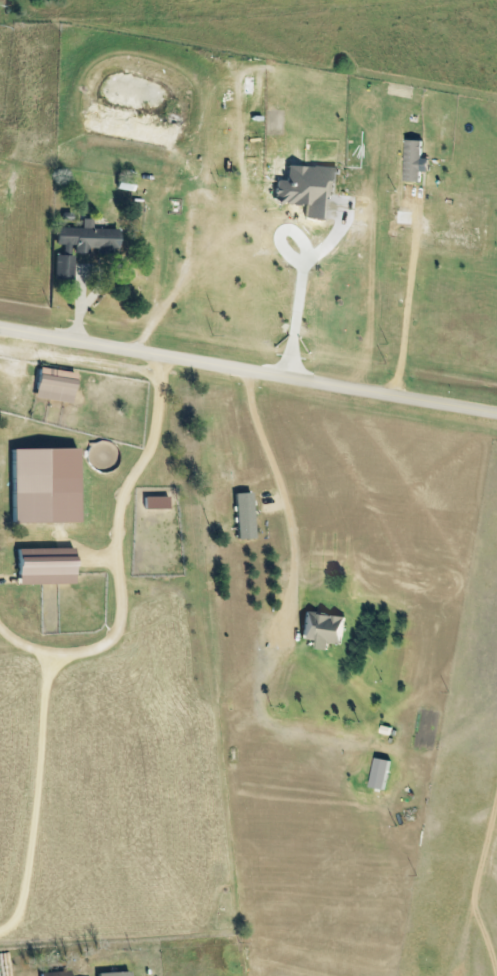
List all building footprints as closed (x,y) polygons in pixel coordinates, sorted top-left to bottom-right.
[(427,159),(421,158),(422,141),(405,140),(403,181),(419,181),(420,172),(427,172),(427,159)] [(335,168),(285,165),(285,180),(275,180),(274,204),(304,205),(303,218),(324,219),(325,196),(334,196),(335,168)] [(134,180),(117,177),(115,188),(131,192),(134,180)] [(76,278),(77,249),(120,251),(118,220),(94,221),(89,212),(82,212),(82,222),(59,222),(57,277),(76,278)] [(36,395),(72,399),(74,375),(39,370),(36,395)] [(79,514),(15,518),(11,445),(79,443),(79,514)] [(256,537),(254,489),(234,490),(236,537),(256,537)] [(169,505),(145,505),(145,490),(167,490),(169,505)] [(74,578),(20,579),(16,545),(73,543),(74,578)] [(341,645),(344,617),(304,613),(301,640),(312,641),(311,649),(327,650),(328,644),(341,645)] [(390,761),(375,758),(370,787),(384,790),(390,761)]
